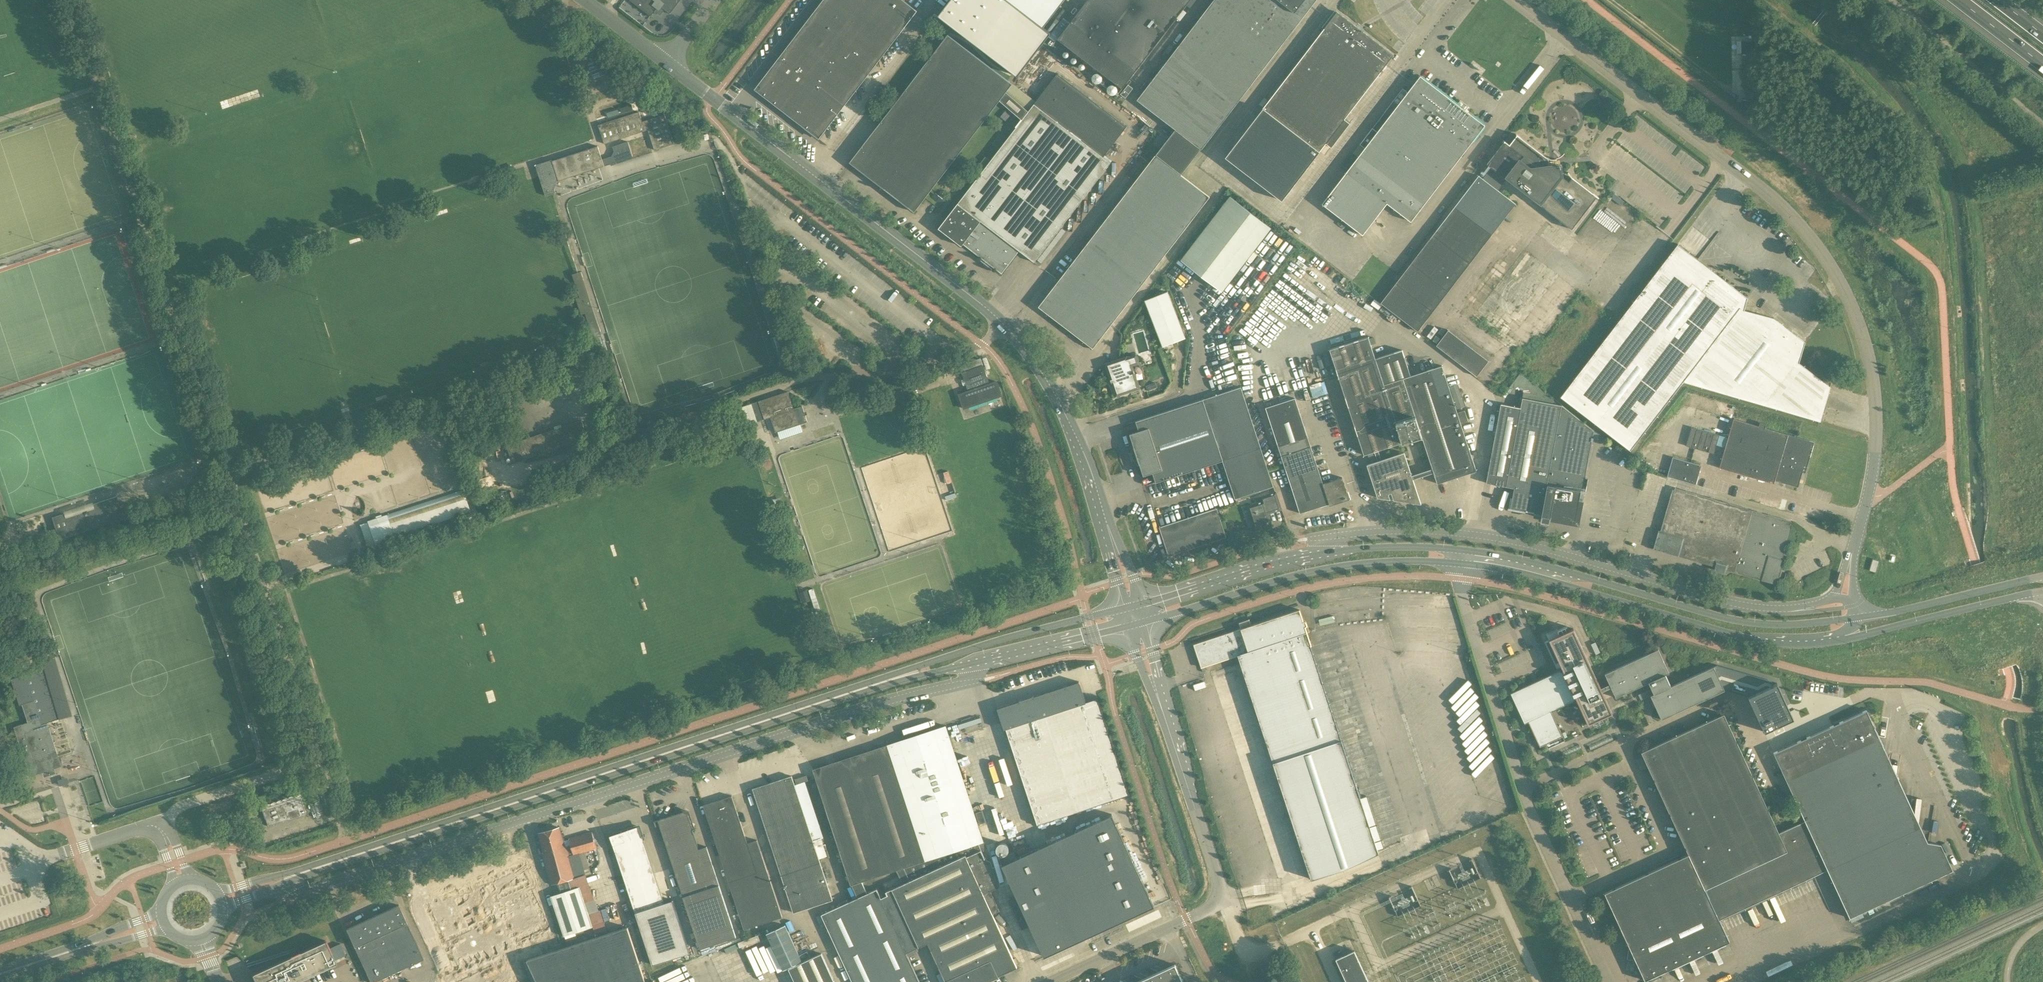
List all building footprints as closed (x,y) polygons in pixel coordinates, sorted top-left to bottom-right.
[(651,16),(656,9),(658,11),(661,10),(663,8),(670,14),(680,0),(629,0),(651,16)] [(903,0),(823,0),(755,89),(819,138),(917,10),(903,0)] [(1043,27),(1063,0),(949,0),(938,14),(1017,75),(1050,32),(1043,27)] [(1070,22),(1063,17),(1048,36),(1055,41),(1057,38),(1122,87),(1189,0),(1087,0),(1070,22)] [(1175,128),(1167,140),(1192,159),(1201,148),(1315,0),(1213,0),(1137,99),(1175,128)] [(1336,12),(1263,107),(1225,157),(1281,200),(1325,143),(1331,147),(1350,123),(1344,119),(1390,58),(1382,52),(1385,49),(1336,12)] [(914,211),(999,100),(1014,113),(1020,104),(1005,92),(1012,83),(948,34),(850,162),(914,211)] [(589,62),(596,59),(592,48),(585,50),(589,62)] [(962,245),(963,243),(1002,273),(1019,250),(1034,262),(1110,162),(1103,156),(1126,126),(1057,73),(1028,111),(1020,104),(1014,113),(1022,119),(939,228),(962,245)] [(1420,76),(1407,92),(1402,88),(1360,144),(1365,148),(1322,204),(1362,235),(1387,203),(1411,221),(1484,125),(1420,76)] [(1120,94),(1125,98),(1133,88),(1128,84),(1120,94)] [(651,101),(640,105),(644,117),(655,113),(651,101)] [(645,130),(639,112),(598,125),(604,144),(645,130)] [(645,121),(654,150),(674,144),(665,114),(645,121)] [(1545,156),(1515,133),(1515,134),(1516,135),(1509,144),(1503,140),(1504,141),(1487,164),(1491,167),(1482,178),(1478,175),(1380,303),(1413,327),(1443,288),(1486,232),(1489,235),(1496,226),(1493,224),(1511,200),(1498,190),(1506,179),(1571,229),(1597,195),(1572,176),(1568,181),(1561,176),(1559,165),(1549,166),(1549,158),(1548,158),(1547,157),(1545,156)] [(1093,348),(1126,305),(1209,196),(1181,174),(1192,159),(1167,140),(1038,306),(1093,348)] [(615,162),(633,157),(628,141),(612,146),(615,153),(613,156),(615,162)] [(558,181),(604,166),(597,146),(552,160),(552,162),(537,167),(536,164),(535,165),(545,196),(555,192),(554,189),(558,181)] [(1221,291),(1270,228),(1229,196),(1180,259),(1221,291)] [(1677,244),(1613,328),(1560,397),(1630,450),(1683,381),(1820,421),(1830,386),(1799,362),(1805,342),(1774,318),(1744,310),(1747,297),(1677,244)] [(1185,337),(1167,291),(1144,300),(1162,346),(1185,337)] [(1436,345),(1476,376),(1488,360),(1448,330),(1436,345)] [(1410,376),(1402,350),(1375,358),(1371,345),(1376,343),(1373,336),(1368,338),(1368,337),(1329,349),(1363,454),(1367,453),(1370,463),(1366,464),(1377,497),(1390,499),(1388,494),(1391,493),(1393,500),(1421,504),(1413,479),(1434,472),(1437,483),(1476,470),(1461,423),(1468,421),(1464,410),(1457,412),(1442,365),(1410,376)] [(1127,358),(1126,357),(1106,364),(1110,378),(1112,378),(1114,383),(1112,384),(1116,395),(1126,392),(1126,393),(1140,388),(1132,365),(1139,363),(1136,355),(1127,358)] [(963,408),(1001,395),(996,381),(989,383),(983,365),(961,372),(968,391),(958,394),(963,408)] [(1155,382),(1146,386),(1148,390),(1157,386),(1155,382)] [(1139,431),(1130,434),(1133,444),(1132,445),(1131,446),(1131,448),(1131,449),(1131,450),(1131,451),(1132,453),(1132,454),(1132,456),(1133,456),(1133,458),(1133,459),(1134,460),(1135,461),(1136,463),(1137,465),(1138,466),(1140,465),(1143,476),(1153,473),(1156,482),(1222,461),(1235,499),(1273,486),(1241,386),(1136,421),(1139,431)] [(802,406),(793,408),(788,391),(742,406),(747,424),(771,417),(775,432),(807,421),(802,406)] [(1342,477),(1323,484),(1313,455),(1294,398),(1265,407),(1300,513),(1329,504),(1349,497),(1342,477)] [(1585,478),(1585,475),(1594,431),(1562,405),(1522,398),(1521,407),(1501,403),(1487,475),(1486,482),(1506,486),(1514,487),(1511,507),(1526,510),(1526,511),(1534,512),(1534,511),(1541,513),(1542,513),(1541,515),(1542,515),(1541,518),(1549,519),(1550,517),(1551,514),(1575,519),(1577,508),(1580,508),(1580,509),(1581,509),(1583,500),(1579,499),(1581,491),(1583,491),(1584,485),(1587,486),(1588,478),(1585,478)] [(1717,410),(1732,413),(1734,404),(1719,400),(1717,410)] [(1807,466),(1814,442),(1765,427),(1766,424),(1760,422),(1759,426),(1734,418),(1728,437),(1719,434),(1716,444),(1725,446),(1719,467),(1746,475),(1771,482),(1772,479),(1798,487),(1804,466),(1806,467),(1807,466)] [(512,462),(567,445),(588,438),(582,420),(507,445),(512,462)] [(1685,445),(1714,453),(1716,444),(1719,434),(1691,426),(1685,445)] [(1667,476),(1695,484),(1701,465),(1672,457),(1667,476)] [(1776,570),(1791,521),(1675,487),(1659,542),(1665,544),(1668,549),(1670,549),(1671,552),(1677,554),(1677,552),(1716,563),(1714,568),(1724,571),(1725,566),(1763,576),(1762,579),(1764,580),(1765,577),(1770,579),(1771,573),(1776,570)] [(472,519),(463,490),(367,521),(377,552),(383,550),(383,548),(472,519)] [(1247,506),(1250,515),(1252,515),(1256,527),(1271,523),(1267,511),(1274,509),(1281,507),(1276,492),(1269,494),(1260,497),(1261,501),(1247,506)] [(116,496),(93,504),(94,508),(65,518),(64,513),(52,517),(59,540),(133,515),(129,502),(119,505),(116,496)] [(1217,508),(1159,527),(1168,556),(1226,537),(1217,508)] [(1879,561),(1873,559),(1869,570),(1876,572),(1879,561)] [(800,593),(803,602),(810,600),(806,590),(800,593)] [(1311,644),(1307,632),(1299,609),(1251,626),(1250,622),(1247,621),(1241,623),(1240,626),(1241,629),(1193,644),(1201,667),(1238,655),(1312,879),(1346,867),(1379,852),(1310,644),(1311,644)] [(1602,690),(1610,687),(1615,697),(1648,682),(1653,694),(1650,695),(1661,719),(1724,690),(1713,666),(1670,686),(1665,674),(1669,673),(1658,648),(1604,673),(1609,684),(1600,688),(1573,628),(1569,630),(1567,625),(1557,630),(1559,634),(1549,639),(1562,668),(1510,692),(1524,723),(1528,721),(1540,746),(1562,735),(1550,709),(1576,698),(1588,724),(1612,713),(1602,690)] [(13,727),(29,777),(61,766),(47,722),(58,718),(44,669),(10,680),(19,704),(21,704),(27,722),(13,727)] [(1079,682),(998,708),(1004,729),(1006,728),(1037,824),(1114,799),(1129,794),(1097,698),(1085,702),(1079,682)] [(1827,869),(1849,917),(1952,870),(1940,844),(1927,842),(1866,710),(1774,753),(1781,769),(1781,770),(1805,821),(1779,833),(1723,713),(1714,718),(1641,752),(1681,837),(1688,853),(1604,892),(1644,980),(1729,941),(1719,919),(1827,869)] [(984,841),(983,840),(946,725),(813,769),(851,885),(852,885),(862,882),(862,881),(897,870),(984,841)] [(1640,770),(1646,767),(1641,756),(1635,759),(1640,770)] [(792,775),(753,788),(787,894),(790,904),(793,912),(832,900),(792,775)] [(808,780),(807,775),(795,778),(796,784),(808,780)] [(732,795),(704,805),(744,929),(782,917),(779,908),(790,904),(787,894),(776,898),(757,840),(747,843),(732,795)] [(261,808),(267,826),(306,814),(300,796),(261,808)] [(985,822),(981,810),(975,812),(979,824),(985,822)] [(688,813),(684,811),(654,821),(660,841),(664,839),(700,949),(736,937),(707,846),(699,849),(693,830),(694,828),(688,825),(690,821),(688,813)] [(1027,845),(999,858),(1023,910),(1021,911),(1015,898),(1009,901),(1022,930),(1028,927),(1026,921),(1027,920),(1044,956),(1154,905),(1112,814),(1057,839),(1030,852),(1027,845)] [(639,826),(610,835),(635,912),(653,965),(689,953),(672,900),(664,903),(639,826)] [(559,827),(539,833),(544,852),(542,853),(551,885),(557,883),(560,893),(572,889),(569,880),(576,878),(575,874),(577,873),(575,869),(573,870),(569,856),(565,847),(563,840),(559,827)] [(569,838),(563,840),(565,847),(569,856),(597,848),(592,832),(569,838)] [(984,841),(897,870),(902,884),(892,889),(892,890),(888,892),(914,949),(928,943),(945,981),(988,981),(999,977),(999,976),(1017,968),(993,914),(1000,911),(990,890),(998,887),(990,861),(985,859),(981,850),(976,853),(976,851),(988,847),(986,840),(984,841)] [(1135,844),(1143,865),(1147,863),(1139,843),(1135,844)] [(441,897),(462,964),(446,969),(450,981),(525,981),(517,960),(531,955),(527,942),(560,932),(539,868),(474,889),(473,886),(441,897)] [(852,885),(858,898),(821,914),(853,981),(920,981),(906,953),(914,949),(888,892),(887,892),(888,895),(881,898),(877,889),(867,894),(862,882),(852,885)] [(560,893),(551,896),(564,936),(592,926),(591,924),(603,920),(600,910),(588,913),(585,903),(579,886),(572,889),(560,893)] [(398,905),(346,929),(370,981),(374,981),(423,959),(398,905)] [(785,925),(766,933),(783,970),(802,961),(785,925)] [(627,927),(527,960),(537,981),(645,981),(627,927)] [(252,974),(255,981),(295,981),(336,964),(329,948),(325,940),(252,974)] [(1365,975),(1354,951),(1337,959),(1347,981),(1368,981),(1365,975)] [(827,965),(821,953),(790,968),(796,981),(835,981),(827,965)] [(1175,963),(1136,981),(1184,981),(1175,963)]
